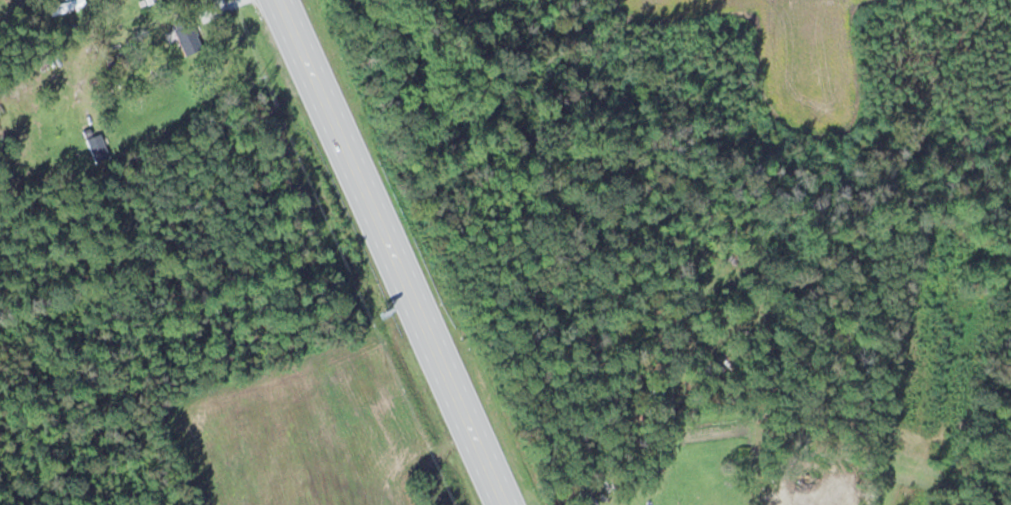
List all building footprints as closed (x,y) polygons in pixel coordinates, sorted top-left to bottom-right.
[(182,20),(166,30),(181,55),(197,45),(182,20)] [(84,138),(94,163),(110,157),(99,131),(84,138)]
